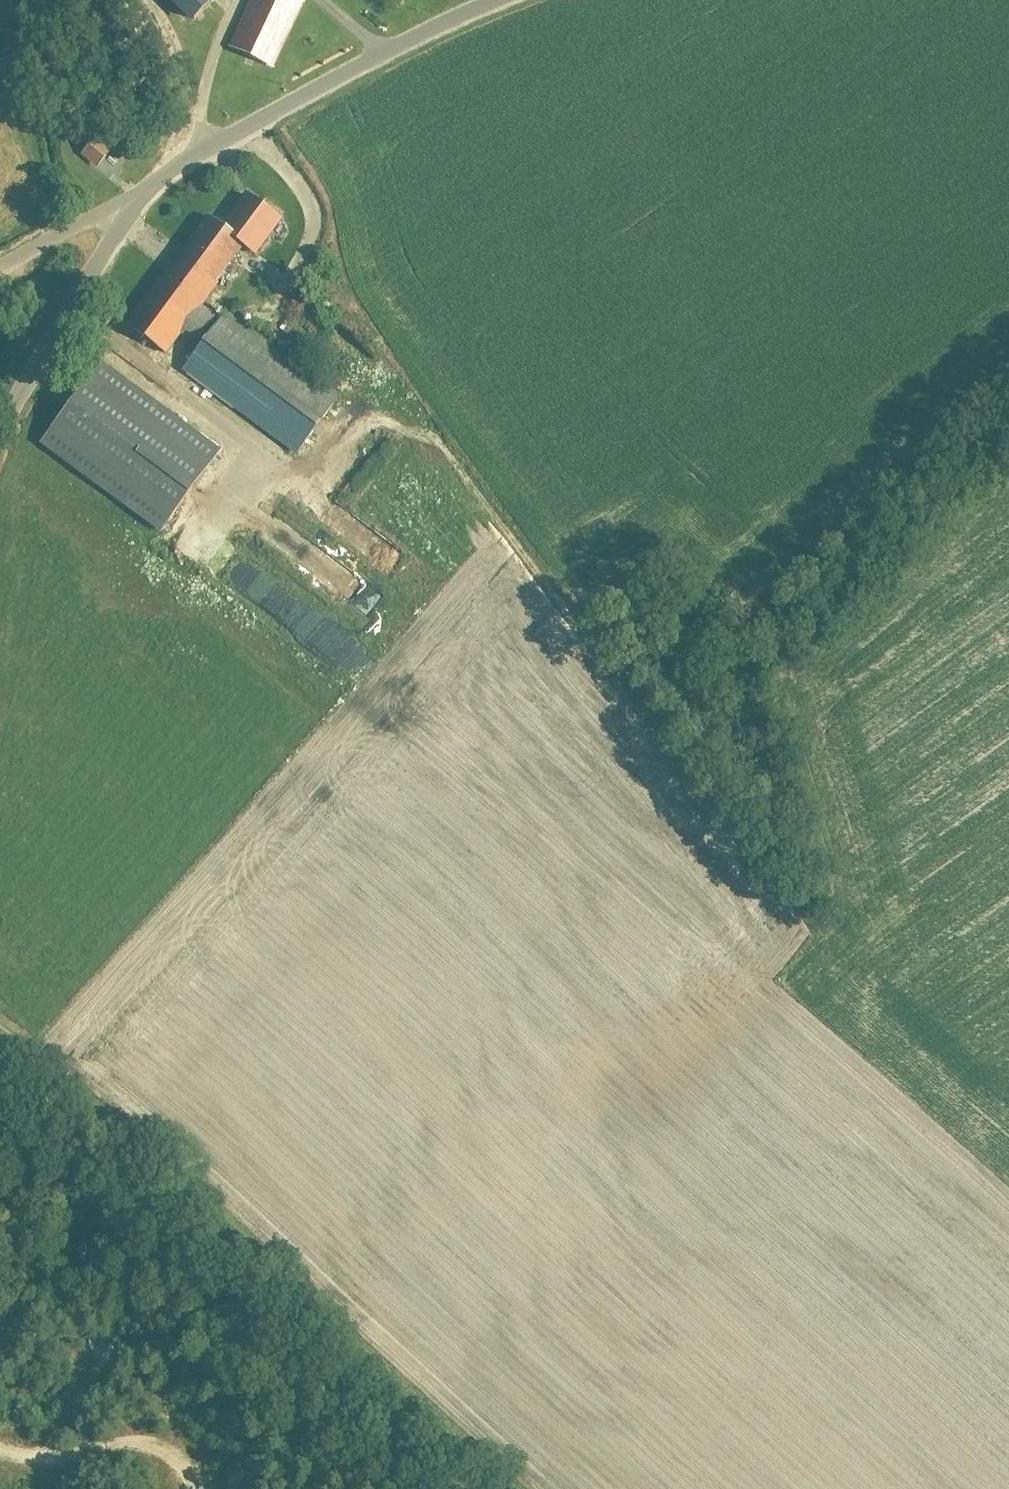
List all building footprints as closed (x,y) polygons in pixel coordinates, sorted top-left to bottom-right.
[(195,20),(214,0),(175,0),(195,20)] [(283,0),(258,0),(232,56),(270,74),(300,8),(283,0)] [(134,163),(86,135),(74,155),(122,184),(134,163)] [(172,373),(289,454),(331,392),(202,304),(241,247),(250,252),(275,214),(247,195),(223,229),(206,218),(130,330),(161,351),(176,330),(193,342),(172,373)] [(225,455),(105,368),(45,451),(164,538),(225,455)]
